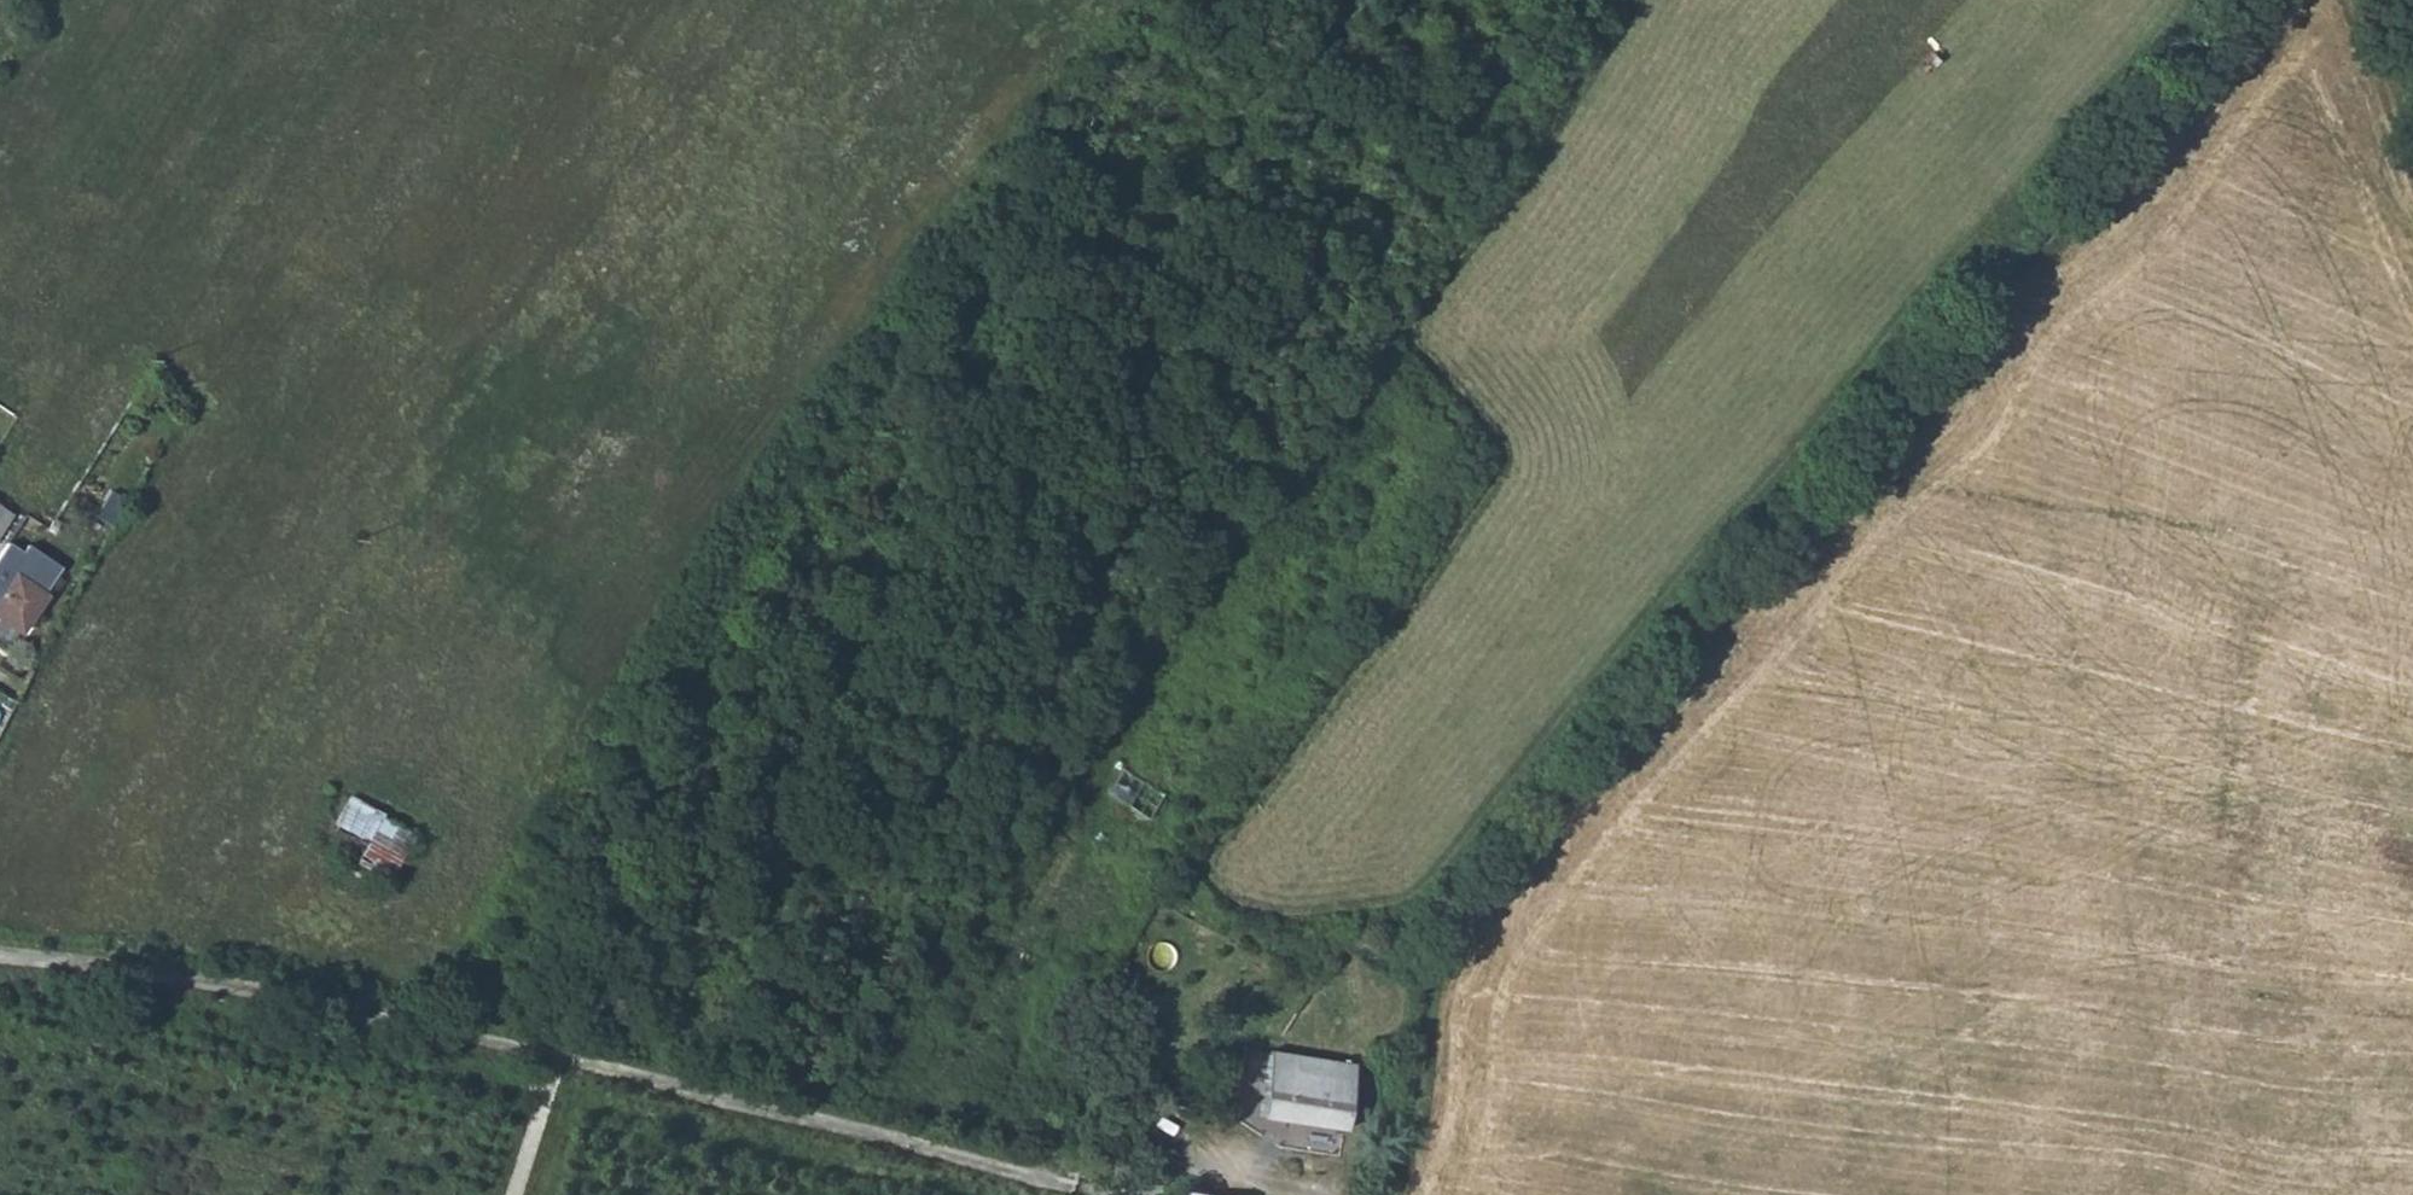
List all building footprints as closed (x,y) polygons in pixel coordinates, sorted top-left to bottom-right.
[(0,509),(0,532),(12,518),(0,509)] [(8,541),(0,554),(0,616),(23,631),(47,593),(44,591),(61,565),(28,543),(23,552),(8,541)] [(0,638),(0,695),(9,700),(41,641),(28,634),(18,648),(0,638)] [(351,864),(384,882),(411,832),(346,797),(331,823),(360,841),(351,864)] [(1261,1115),(1343,1128),(1352,1064),(1271,1053),(1261,1115)]
